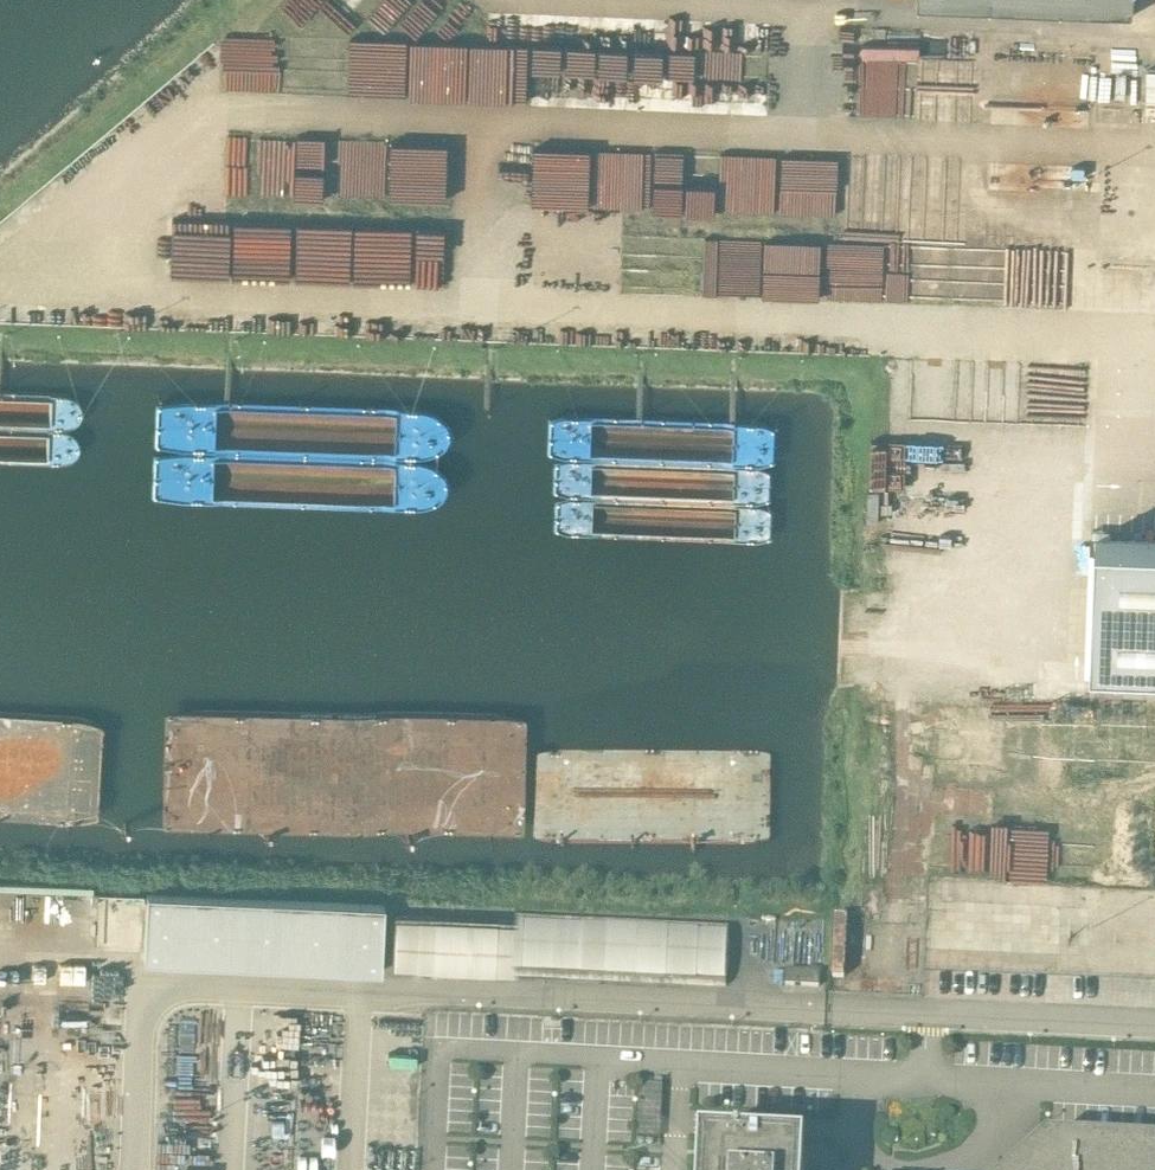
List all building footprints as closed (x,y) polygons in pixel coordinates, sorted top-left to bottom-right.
[(1132,15),(1133,0),(918,0),(917,7),(1132,15)] [(1146,112),(1154,112),(1154,69),(1147,69),(1146,112)] [(1091,537),(1086,662),(1154,665),(1154,540),(1091,537)] [(786,985),(819,987),(820,973),(786,971),(786,985)] [(1047,1141),(1014,1169),(1154,1169),(1154,1146),(1047,1141)] [(806,1155),(700,1149),(699,1169),(805,1169),(806,1155)]
